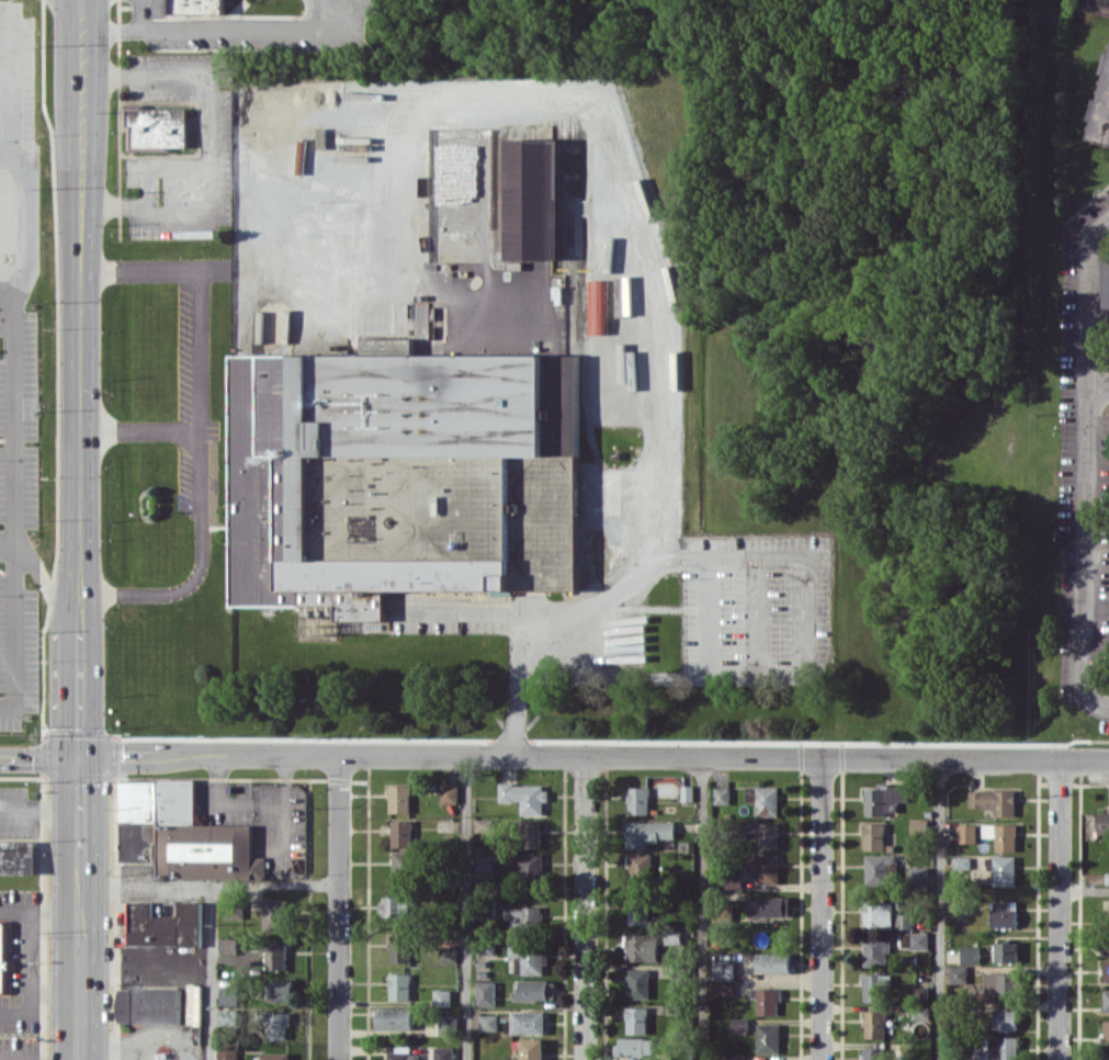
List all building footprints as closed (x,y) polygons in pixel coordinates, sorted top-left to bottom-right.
[(224,0),(171,0),(170,13),(224,14),(224,0)] [(1106,51),(1101,74),(1102,74),(1092,120),(1088,139),(1108,144),(1108,51),(1106,51)] [(187,107),(122,107),(122,124),(127,124),(127,151),(171,151),(171,147),(187,147),(187,107)] [(508,260),(562,260),(561,138),(507,139),(508,260)] [(608,279),(589,279),(588,334),(608,334),(608,279)] [(428,302),(417,301),(416,326),(428,326),(428,302)] [(234,354),(230,604),(336,606),(335,619),(364,620),(364,628),(384,628),(385,590),(512,592),(513,502),(535,503),(536,474),(551,474),(550,499),(559,499),(559,502),(578,503),(580,356),(414,353),(414,337),(363,337),(363,356),(234,354)] [(120,780),(120,862),(157,862),(157,879),(266,878),(266,857),(252,857),(252,824),(195,825),(195,780),(120,780)] [(441,803),(458,803),(458,784),(441,784),(441,803)] [(521,815),(544,814),(544,804),(548,804),(547,784),(499,784),(499,801),(521,801),(521,815)] [(411,812),(410,785),(388,785),(388,812),(411,812)] [(694,785),(682,785),(682,801),(694,801),(694,785)] [(779,786),(747,787),(747,802),(757,802),(757,816),(779,816),(779,786)] [(629,814),(649,814),(649,787),(629,787),(629,814)] [(730,804),(730,787),(715,787),(714,804),(730,804)] [(866,814),(897,814),(897,801),(908,801),(907,787),(866,787),(866,814)] [(1015,789),(969,790),(970,808),(994,807),(994,816),(1015,816),(1015,789)] [(1108,833),(1108,812),(1098,812),(1098,833),(1108,833)] [(476,832),(494,832),(494,819),(476,819),(476,832)] [(412,847),(413,820),(392,820),(392,846),(412,847)] [(929,820),(911,820),(911,833),(929,832),(929,820)] [(541,848),(541,821),(520,821),(520,848),(541,848)] [(675,821),(627,821),(627,848),(648,848),(648,842),(659,843),(659,838),(675,838),(675,821)] [(759,849),(780,849),(779,821),(747,822),(747,832),(759,832),(759,849)] [(884,823),(862,823),(863,850),(885,850),(884,823)] [(976,843),(976,824),(958,824),(958,843),(976,843)] [(1017,824),(983,824),(983,837),(996,837),(996,850),(1016,851),(1017,824)] [(37,841),(0,840),(0,873),(36,874),(37,841)] [(394,881),(417,881),(417,852),(394,851),(394,881)] [(544,853),(513,853),(513,880),(543,881),(544,853)] [(629,853),(630,879),(653,878),(652,853),(629,853)] [(475,870),(494,870),(493,854),(475,854),(475,870)] [(757,883),(779,883),(778,854),(757,854),(757,883)] [(893,854),(865,855),(865,886),(894,885),(893,854)] [(994,885),(1016,885),(1015,855),(993,856),(994,885)] [(970,856),(954,856),(954,868),(970,868),(970,856)] [(932,888),(933,867),(910,866),(909,887),(932,888)] [(410,896),(381,897),(382,917),(410,916),(410,896)] [(651,898),(629,897),(629,924),(651,924),(651,898)] [(749,916),(791,915),(791,897),(748,897),(749,916)] [(264,931),(287,930),(286,898),(263,899),(264,931)] [(1018,901),(992,900),(991,926),(1017,927),(1018,901)] [(201,946),(202,901),(180,901),(179,917),(152,916),(153,902),(129,902),(128,945),(201,946)] [(894,928),(893,901),(864,901),(865,929),(894,928)] [(541,906),(504,907),(504,918),(511,917),(511,930),(542,930),(541,906)] [(896,928),(914,929),(914,914),(897,913),(896,928)] [(0,923),(0,993),(7,993),(9,923),(0,923)] [(666,944),(682,943),(681,927),(665,928),(666,944)] [(928,932),(905,933),(905,949),(929,949),(928,932)] [(658,960),(657,933),(627,934),(628,961),(658,960)] [(392,961),(411,962),(412,935),(393,935),(392,961)] [(864,965),(889,965),(889,936),(864,936),(864,965)] [(238,954),(238,938),(220,938),(220,954),(238,954)] [(1018,941),(996,942),(997,962),(1019,961),(1018,941)] [(266,969),(286,969),(287,942),(262,942),(262,952),(266,952),(266,969)] [(508,944),(508,957),(515,957),(515,974),(546,974),(546,945),(508,944)] [(961,963),(980,963),(980,946),(961,946),(961,963)] [(457,962),(457,947),(440,947),(441,962),(457,962)] [(790,972),(790,953),(757,953),(757,972),(790,972)] [(733,980),(734,959),(714,959),(713,979),(733,980)] [(948,983),(967,983),(967,965),(948,965),(948,983)] [(627,998),(649,998),(650,969),(628,969),(627,998)] [(986,972),(985,995),(1019,996),(1019,973),(986,972)] [(411,973),(390,973),(389,1000),(411,1000),(411,973)] [(892,974),(863,974),(863,1001),(884,1001),(884,988),(892,988),(892,974)] [(268,1000),(294,1001),(295,980),(268,979),(268,1000)] [(514,1000),(554,1001),(555,980),(520,980),(520,990),(514,990),(514,1000)] [(495,1005),(495,982),(477,982),(477,1005),(495,1005)] [(732,983),(717,983),(717,996),(732,996),(732,983)] [(119,988),(118,1023),(181,1024),(182,988),(119,988)] [(221,1004),(240,1004),(240,988),(222,988),(221,1004)] [(758,997),(758,1015),(777,1015),(777,988),(752,988),(752,997),(758,997)] [(434,1005),(450,1006),(451,989),(434,989),(434,1005)] [(627,1033),(648,1033),(648,1006),(627,1006),(627,1033)] [(239,1008),(220,1008),(219,1024),(239,1025),(239,1008)] [(414,1008),(378,1008),(378,1030),(414,1030),(414,1008)] [(993,1029),(1017,1029),(1018,1009),(994,1008),(993,1029)] [(545,1011),(512,1011),(512,1034),(545,1034),(545,1011)] [(865,1037),(885,1038),(886,1011),(866,1011),(865,1037)] [(292,1012),(267,1013),(267,1039),(287,1039),(287,1026),(292,1026),(292,1012)] [(498,1014),(481,1014),(481,1031),(498,1031),(498,1014)] [(457,1035),(458,1017),(440,1016),(439,1035),(457,1035)] [(758,1053),(780,1053),(780,1023),(757,1023),(758,1053)] [(1017,1037),(986,1037),(987,1048),(974,1048),(974,1059),(1017,1059),(1017,1037)] [(522,1039),(522,1059),(544,1059),(544,1038),(522,1039)] [(654,1055),(654,1038),(618,1038),(618,1055),(654,1055)] [(220,1045),(220,1059),(238,1059),(238,1046),(220,1045)] [(454,1047),(436,1047),(436,1059),(454,1059),(454,1047)] [(420,1053),(412,1054),(411,1048),(389,1048),(389,1059),(420,1059),(420,1053)] [(886,1048),(863,1048),(864,1059),(886,1059),(886,1048)]
